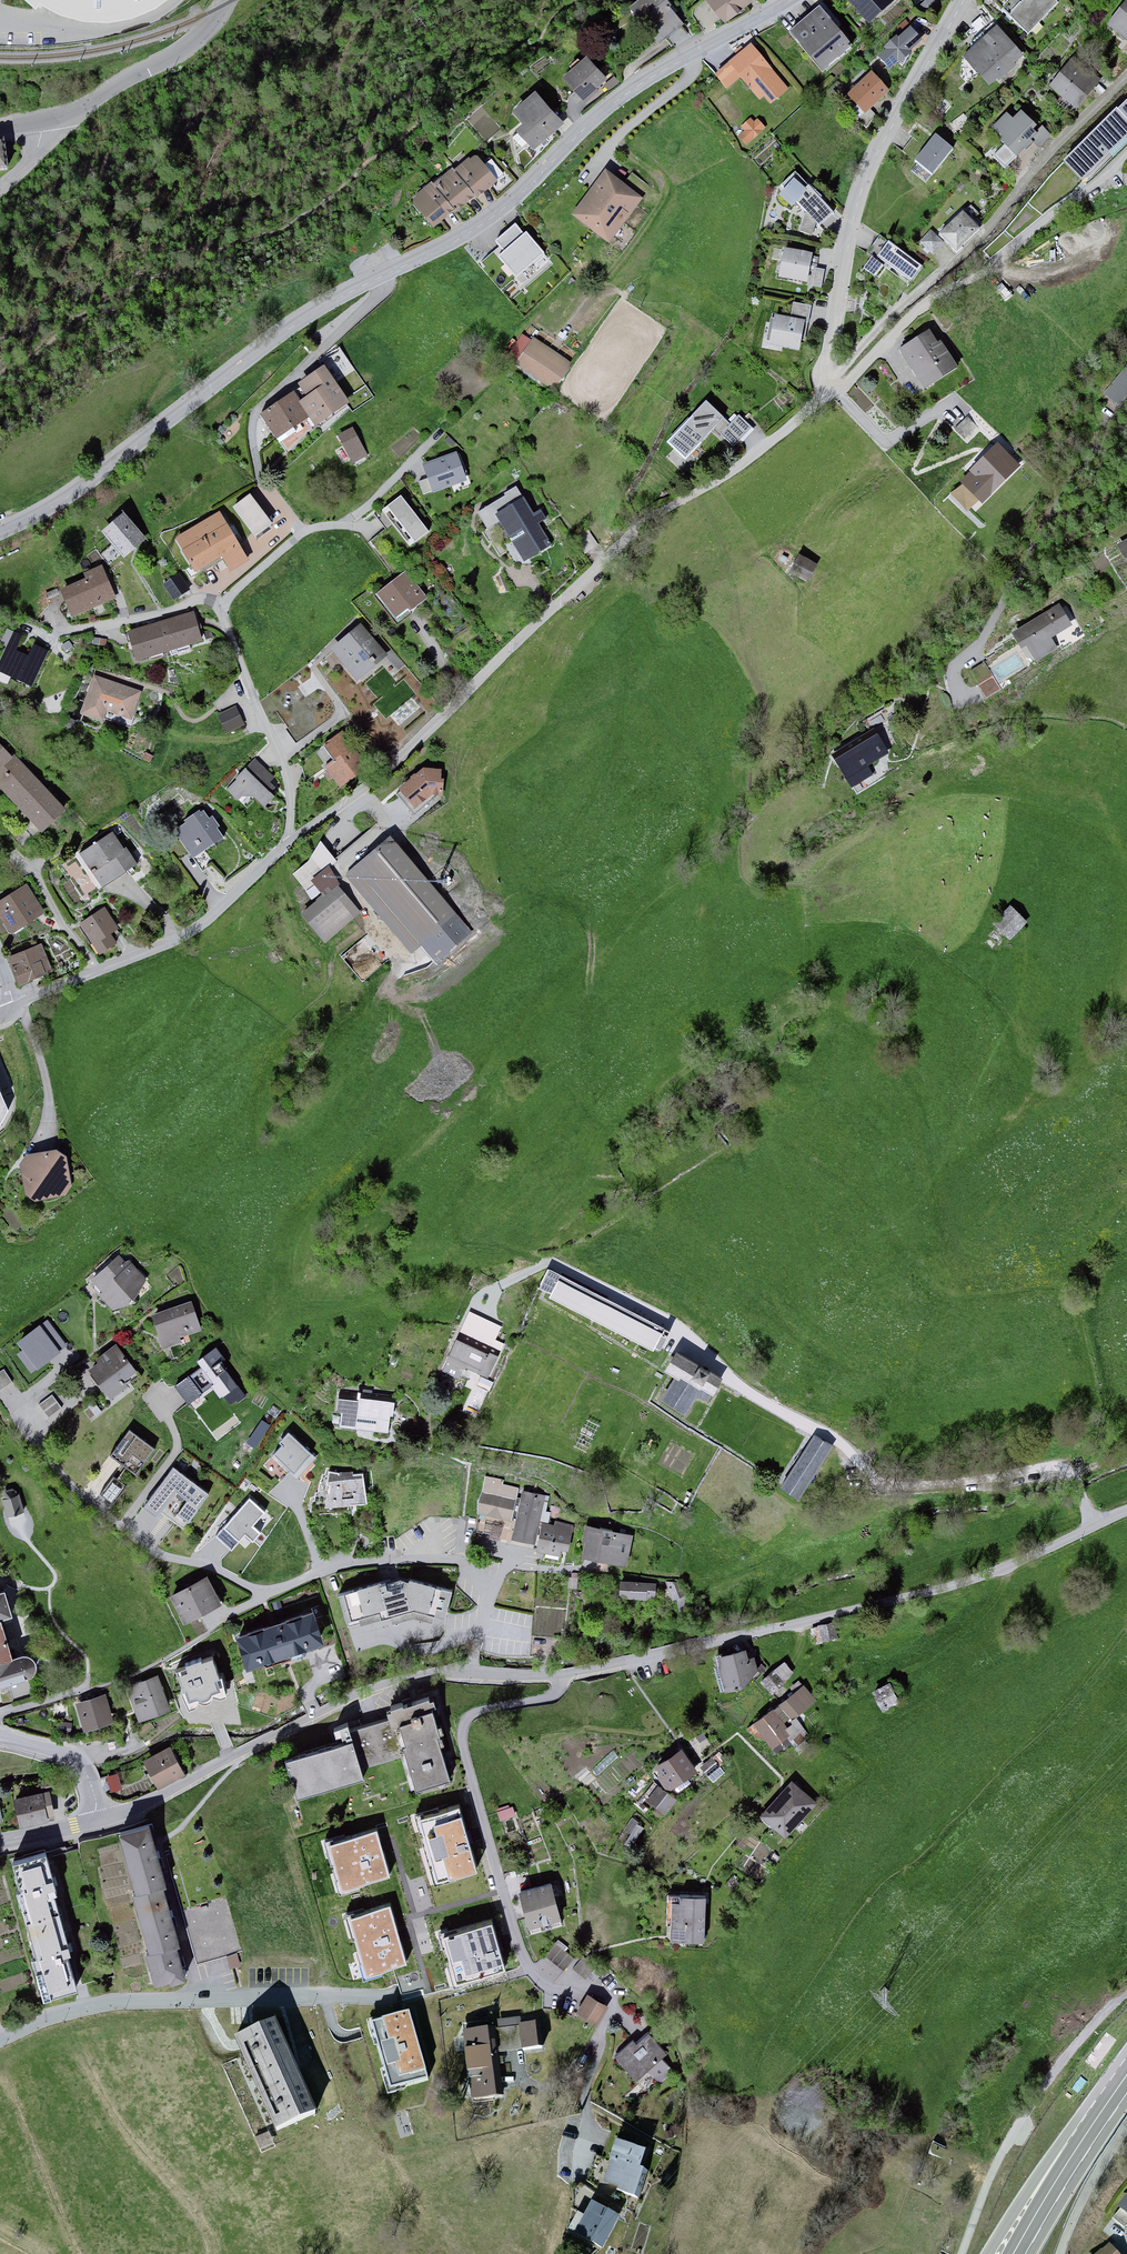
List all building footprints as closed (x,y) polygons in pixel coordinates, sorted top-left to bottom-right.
[(36,5),(39,1),(61,13),(97,19),(121,18),(145,11),(162,0),(29,0),(36,5)] [(669,0),(648,0),(636,9),(663,45),(688,26),(669,0)] [(754,0),(713,0),(712,1),(728,22),(755,2),(754,0)] [(872,24),(897,2),(895,0),(849,0),(872,24)] [(1055,0),(989,0),(1030,36),(1060,4),(1055,0)] [(1110,28),(1126,42),(1126,6),(1110,28)] [(824,10),(794,35),(825,72),(855,47),(824,10)] [(1024,56),(995,26),(961,58),(989,88),(1024,56)] [(913,29),(883,58),(894,69),(900,64),(903,67),(915,56),(910,51),(922,38),(913,29)] [(791,91),(753,48),(720,77),(729,88),(739,78),(761,103),(766,99),(773,107),(791,91)] [(614,83),(593,58),(569,78),(590,104),(614,83)] [(1092,85),(1065,65),(1048,87),(1075,107),(1092,85)] [(892,93),(875,76),(853,97),(869,114),(892,93)] [(569,125),(542,92),(520,111),(529,122),(522,128),(534,142),(541,137),(547,143),(569,125)] [(727,97),(720,103),(732,119),(740,112),(727,97)] [(1126,142),(1126,104),(1064,166),(1084,185),(1126,142)] [(1012,122),(1007,116),(997,125),(997,130),(998,135),(1003,139),(989,153),(1006,171),(1040,138),(1033,131),(1036,128),(1021,113),(1012,122)] [(738,135),(749,146),(767,129),(756,117),(738,135)] [(957,152),(940,138),(919,163),(937,177),(957,152)] [(460,175),(479,197),(481,200),(503,182),(481,157),(460,175)] [(917,167),(914,174),(929,181),(932,174),(917,167)] [(438,187),(459,213),(479,197),(460,175),(457,171),(438,187)] [(647,198),(608,171),(574,220),(612,247),(647,198)] [(837,213),(813,191),(799,183),(785,198),(797,209),(800,205),(808,213),(803,235),(815,238),(820,223),(823,226),(837,213)] [(437,185),(416,202),(438,229),(459,213),(438,187),(437,185)] [(963,213),(938,235),(956,255),(981,232),(963,213)] [(511,227),(480,249),(500,277),(531,256),(511,227)] [(945,246),(931,232),(919,244),(933,258),(945,246)] [(923,267),(881,236),(867,254),(872,257),(863,269),(876,279),(887,264),(911,282),(923,267)] [(816,256),(788,251),(783,279),(810,284),(816,256)] [(804,351),(809,321),(776,315),(771,345),(804,351)] [(956,367),(932,329),(898,351),(923,389),(956,367)] [(522,338),(506,330),(501,342),(517,349),(522,338)] [(575,366),(537,341),(519,368),(557,393),(575,366)] [(1106,390),(1123,406),(1126,402),(1126,366),(1106,390)] [(329,369),(302,386),(309,398),(304,401),(319,424),(351,404),(329,369)] [(312,420),(296,396),(263,418),(279,442),(312,420)] [(711,404),(675,444),(692,459),(718,431),(738,448),(755,429),(741,416),(734,425),(711,404)] [(371,457),(356,427),(339,435),(353,465),(371,457)] [(1025,468),(998,442),(970,472),(976,478),(960,496),(980,515),(1025,468)] [(459,454),(426,465),(435,493),(468,482),(459,454)] [(278,525),(255,495),(235,511),(258,540),(278,525)] [(432,534),(404,497),(383,513),(411,549),(432,534)] [(537,516),(528,499),(500,515),(526,563),(554,547),(542,526),(549,521),(544,512),(537,516)] [(149,540),(126,514),(105,532),(128,558),(149,540)] [(223,514),(178,539),(199,577),(226,562),(232,572),(251,561),(223,514)] [(1112,543),(1126,568),(1126,535),(1112,543)] [(818,565),(800,555),(790,572),(808,582),(818,565)] [(87,581),(65,589),(76,618),(118,602),(104,566),(85,574),(87,581)] [(190,587),(179,572),(163,584),(173,599),(190,587)] [(430,600),(409,573),(381,596),(399,618),(410,610),(413,614),(430,600)] [(1059,605),(1014,632),(1022,645),(1027,642),(1037,658),(1056,647),(1049,635),(1070,623),(1059,605)] [(194,611),(127,630),(135,660),(203,640),(194,611)] [(391,656),(364,625),(333,652),(360,683),(391,656)] [(17,633),(0,667),(0,673),(34,689),(51,654),(35,647),(30,657),(21,652),(27,639),(17,633)] [(984,662),(971,670),(980,684),(978,685),(986,699),(1002,689),(984,662)] [(145,692),(96,677),(84,716),(133,731),(145,692)] [(238,706),(219,714),(227,734),(247,726),(238,706)] [(371,766),(345,731),(326,745),(337,760),(329,766),(344,787),(371,766)] [(843,750),(829,758),(847,785),(868,776),(865,766),(885,754),(872,734),(862,739),(853,743),(843,750)] [(18,756),(0,737),(0,784),(45,833),(69,811),(18,756)] [(278,777),(257,758),(228,790),(239,800),(244,796),(256,797),(267,808),(279,796),(278,777)] [(446,770),(426,767),(400,790),(418,809),(435,794),(445,796),(448,778),(445,778),(446,770)] [(229,837),(206,806),(178,826),(182,832),(178,838),(195,862),(229,837)] [(138,864),(114,830),(81,854),(105,888),(138,864)] [(459,916),(392,837),(346,876),(414,955),(459,916)] [(327,876),(314,859),(293,875),(306,892),(327,876)] [(0,903),(0,914),(14,936),(47,914),(28,885),(0,903)] [(364,913),(339,886),(307,914),(332,942),(364,913)] [(324,894),(319,886),(308,894),(314,902),(324,894)] [(1025,922),(1011,908),(996,922),(1010,936),(1025,922)] [(123,932),(106,910),(81,927),(102,956),(120,944),(115,937),(123,932)] [(43,943),(9,958),(22,988),(56,973),(43,943)] [(55,1147),(26,1153),(20,1163),(25,1191),(35,1198),(64,1194),(71,1185),(66,1155),(55,1147)] [(127,1262),(121,1255),(95,1280),(106,1292),(101,1297),(115,1311),(149,1279),(134,1263),(127,1262)] [(670,1330),(548,1267),(537,1287),(548,1292),(548,1291),(551,1292),(549,1296),(653,1350),(655,1347),(661,1350),(670,1330)] [(193,1300),(154,1314),(166,1345),(205,1331),(193,1300)] [(46,1323),(20,1341),(37,1365),(63,1347),(46,1323)] [(483,1343),(462,1333),(445,1370),(458,1376),(463,1366),(488,1377),(503,1344),(487,1336),(483,1343)] [(141,1373),(118,1344),(99,1360),(101,1362),(91,1370),(114,1400),(131,1387),(128,1383),(141,1373)] [(720,1377),(673,1348),(659,1372),(672,1381),(660,1401),(681,1414),(698,1386),(710,1393),(720,1377)] [(243,1392),(217,1353),(199,1365),(203,1369),(181,1384),(193,1401),(215,1386),(227,1403),(243,1392)] [(6,1371),(0,1374),(0,1393),(14,1385),(6,1371)] [(480,1385),(492,1389),(495,1381),(483,1377),(480,1385)] [(63,1409),(53,1396),(40,1405),(49,1418),(63,1409)] [(398,1403),(339,1398),(338,1416),(344,1416),(343,1431),(390,1435),(392,1418),(396,1418),(398,1403)] [(258,1449),(272,1425),(263,1420),(249,1444),(258,1449)] [(161,1449),(132,1427),(81,1493),(96,1504),(103,1495),(115,1504),(128,1488),(115,1479),(125,1466),(139,1477),(161,1449)] [(831,1448),(803,1430),(789,1452),(799,1458),(779,1489),(796,1500),(831,1448)] [(319,1459),(293,1433),(282,1444),(286,1449),(278,1457),(300,1479),(319,1459)] [(213,1495),(177,1468),(146,1509),(160,1519),(163,1515),(185,1532),(213,1495)] [(352,1478),(331,1474),(326,1485),(330,1511),(371,1506),(367,1476),(352,1478)] [(5,1496),(5,1501),(7,1508),(10,1519),(27,1514),(25,1510),(21,1496),(17,1491),(12,1490),(8,1492),(5,1496)] [(547,1496),(525,1491),(514,1540),(537,1545),(547,1496)] [(516,1501),(484,1495),(480,1515),(512,1521),(516,1501)] [(268,1513),(252,1499),(218,1538),(235,1553),(240,1547),(245,1552),(253,1543),(257,1546),(266,1535),(258,1528),(260,1525),(266,1527),(272,1521),(266,1516),(268,1513)] [(555,1526),(543,1524),(537,1548),(560,1553),(561,1548),(568,1549),(573,1525),(556,1521),(555,1526)] [(631,1535),(586,1526),(584,1538),(588,1539),(585,1555),(625,1563),(631,1535)] [(226,1608),(210,1577),(173,1596),(189,1627),(226,1608)] [(386,1583),(342,1597),(350,1623),(383,1612),(386,1619),(417,1609),(438,1615),(446,1589),(410,1578),(406,1590),(398,1594),(386,1583)] [(659,1585),(624,1583),(623,1598),(658,1601),(659,1585)] [(0,1594),(0,1689),(37,1677),(40,1672),(40,1666),(38,1659),(31,1656),(25,1655),(17,1658),(6,1620),(16,1617),(9,1592),(0,1594)] [(318,1611),(242,1637),(253,1671),(330,1645),(318,1611)] [(839,1638),(836,1623),(817,1626),(821,1642),(839,1638)] [(750,1660),(747,1647),(714,1654),(723,1692),(743,1688),(759,1673),(755,1659),(750,1660)] [(212,1654),(175,1666),(188,1706),(225,1693),(212,1654)] [(796,1673),(785,1660),(761,1680),(772,1693),(796,1673)] [(174,1710),(160,1676),(129,1688),(143,1723),(174,1710)] [(902,1702),(889,1680),(872,1691),(884,1712),(902,1702)] [(818,1704),(804,1685),(752,1724),(773,1751),(793,1735),(787,1727),(818,1704)] [(108,1694),(77,1702),(87,1732),(118,1723),(108,1694)] [(393,1721),(360,1730),(371,1768),(405,1758),(414,1793),(456,1782),(434,1700),(390,1712),(393,1721)] [(369,1780),(356,1740),(289,1761),(301,1801),(369,1780)] [(186,1776),(172,1747),(145,1760),(159,1789),(186,1776)] [(696,1771),(682,1749),(665,1760),(665,1765),(656,1773),(668,1790),(696,1771)] [(729,1763),(719,1751),(700,1767),(711,1779),(729,1763)] [(621,1759),(614,1752),(596,1768),(604,1776),(621,1759)] [(109,1776),(113,1792),(122,1790),(117,1773),(109,1776)] [(818,1804),(791,1780),(759,1818),(786,1841),(818,1804)] [(679,1800),(660,1788),(651,1801),(670,1814),(679,1800)] [(53,1791),(17,1799),(24,1827),(59,1818),(53,1791)] [(503,1821),(519,1815),(515,1805),(499,1811),(503,1821)] [(455,1809),(416,1821),(434,1881),(474,1869),(455,1809)] [(648,1829),(632,1819),(625,1831),(632,1836),(625,1847),(635,1852),(648,1829)] [(153,1825),(123,1833),(139,1894),(169,1886),(153,1825)] [(372,1833),(329,1845),(341,1887),(384,1875),(372,1833)] [(51,1853),(17,1863),(26,1891),(20,1893),(39,1956),(32,1958),(46,2001),(83,1989),(72,1955),(77,1953),(60,1896),(64,1895),(51,1853)] [(556,1884),(522,1892),(533,1934),(567,1925),(556,1884)] [(169,1886),(139,1894),(134,1895),(150,1956),(184,1948),(169,1886)] [(706,1896),(666,1895),(665,1940),(705,1941),(706,1896)] [(228,1898),(184,1910),(199,1963),(242,1951),(228,1898)] [(386,1909),(349,1919),(363,1972),(401,1962),(386,1909)] [(492,1926),(447,1937),(457,1979),(502,1968),(492,1926)] [(565,1970),(577,1958),(560,1942),(548,1954),(565,1970)] [(184,1948),(150,1956),(158,1989),(191,1981),(184,1948)] [(608,2007),(589,1994),(578,2011),(598,2024),(608,2007)] [(407,2015),(371,2026),(389,2091),(425,2081),(407,2015)] [(544,2024),(467,2032),(474,2102),(507,2099),(502,2054),(547,2049),(544,2024)] [(275,2027),(238,2043),(275,2130),(313,2114),(275,2027)] [(641,2043),(634,2040),(615,2057),(642,2086),(653,2076),(663,2087),(679,2073),(668,2061),(673,2056),(652,2033),(641,2043)] [(257,2138),(262,2151),(276,2144),(271,2132),(257,2138)] [(652,2153),(621,2143),(605,2187),(637,2198),(652,2153)] [(936,2150),(934,2160),(946,2162),(948,2152),(936,2150)] [(1117,2211),(1126,2218),(1126,2198),(1117,2211)] [(622,2218),(593,2203),(576,2235),(605,2250),(622,2218)] [(1110,2243),(1097,2253),(1120,2253),(1110,2243)]
